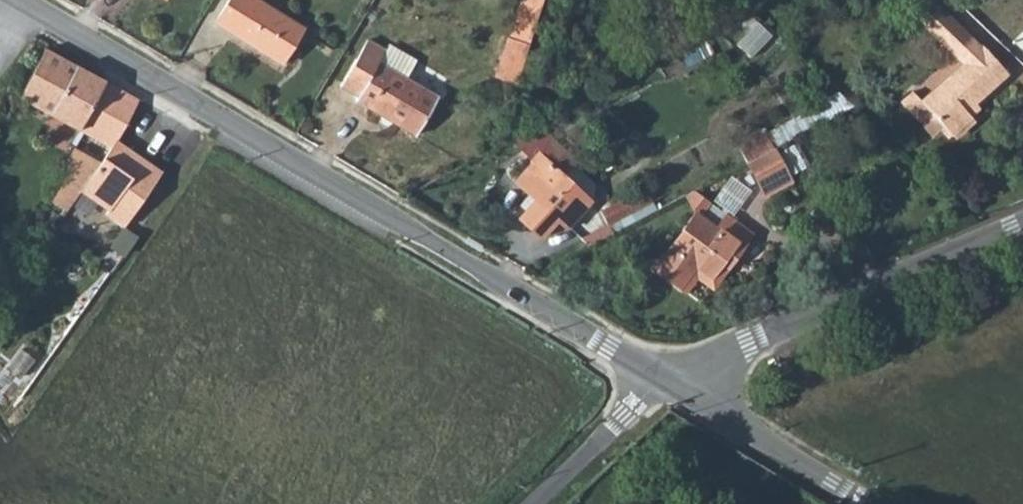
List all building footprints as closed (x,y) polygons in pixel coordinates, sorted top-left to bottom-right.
[(281,64),(301,29),(255,0),(225,0),(212,23),(281,64)] [(527,45),(542,0),(520,0),(507,39),(527,45)] [(917,22),(940,44),(944,40),(965,61),(920,102),(911,93),(900,102),(930,136),(941,126),(950,136),(952,137),(971,121),(965,114),(961,109),(970,102),(974,105),(1007,75),(982,47),(979,48),(935,4),(932,6),(920,19),(917,22)] [(495,78),(515,84),(527,45),(507,39),(495,78)] [(338,87),(355,97),(354,100),(414,136),(435,99),(403,81),(414,61),(387,45),(383,52),(365,41),(338,87)] [(20,98),(79,131),(106,82),(45,50),(20,98)] [(79,131),(112,149),(116,142),(139,100),(106,82),(79,131)] [(965,114),(974,105),(970,102),(961,109),(965,114)] [(784,125),(791,138),(817,124),(810,111),(784,125)] [(738,150),(745,163),(773,148),(791,138),(784,125),(738,150)] [(535,151),(540,155),(589,200),(591,185),(541,139),(532,148),(535,151)] [(82,194),(109,214),(106,217),(124,230),(163,176),(141,160),(138,164),(129,158),(132,154),(116,142),(112,149),(104,163),(82,194)] [(104,163),(75,148),(66,163),(73,167),(53,203),(69,212),(82,194),(104,163)] [(745,163),(762,196),(790,181),(773,148),(745,163)] [(528,158),(533,163),(540,155),(535,151),(528,158)] [(132,154),(129,158),(138,164),(141,160),(132,154)] [(533,163),(514,184),(535,203),(528,212),(547,227),(554,220),(565,229),(591,202),(589,200),(540,155),(533,163)] [(730,173),(716,200),(738,211),(752,183),(730,173)] [(600,212),(608,226),(651,202),(644,188),(600,212)] [(678,289),(693,267),(709,278),(725,255),(733,260),(751,235),(703,201),(652,272),(678,289)] [(678,289),(684,292),(695,276),(712,288),(733,260),(725,255),(709,278),(693,267),(678,289)] [(603,374),(608,367),(594,358),(589,365),(603,374)]
